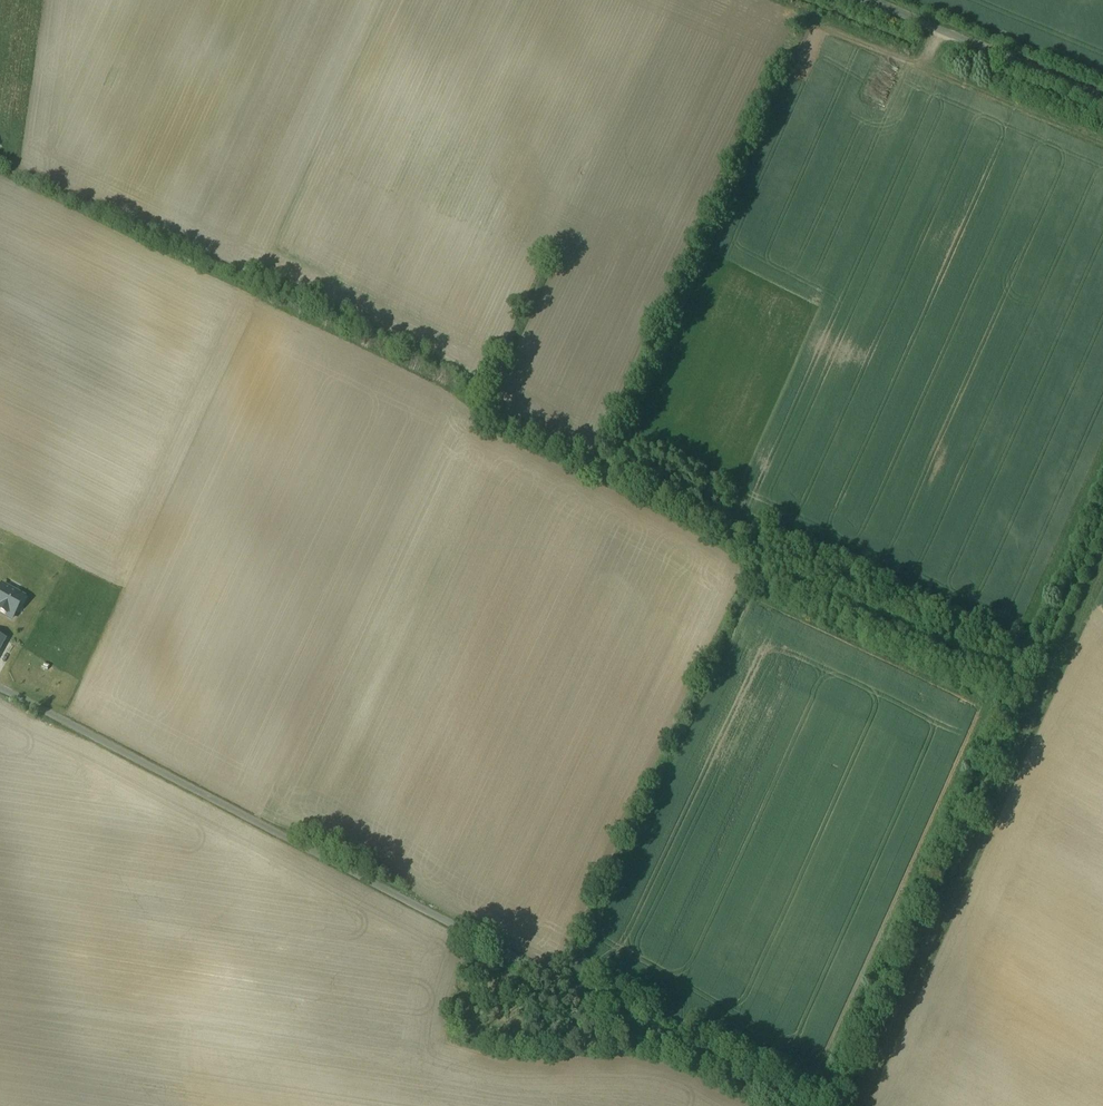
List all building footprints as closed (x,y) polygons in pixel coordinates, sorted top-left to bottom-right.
[(20,622),(34,598),(6,582),(0,593),(0,611),(20,622)]
